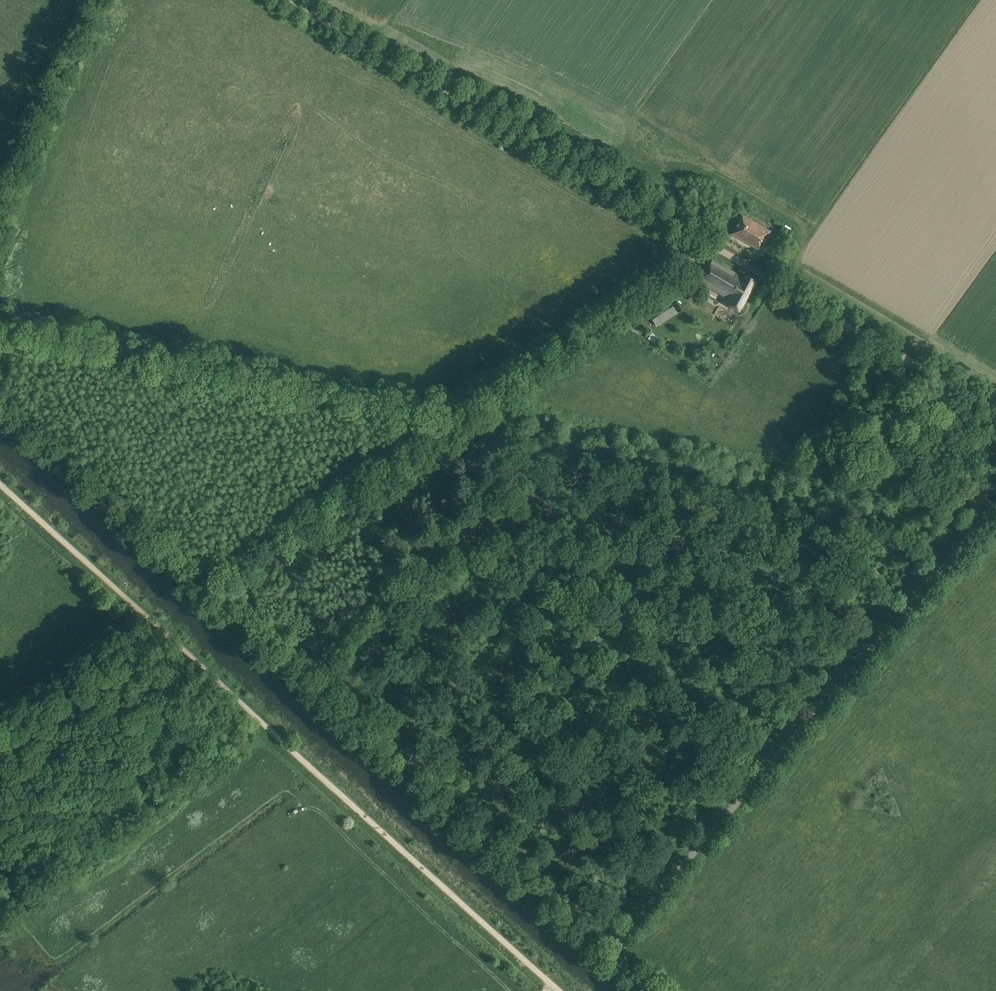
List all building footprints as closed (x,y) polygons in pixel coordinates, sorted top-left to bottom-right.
[(759,249),(770,231),(742,215),(731,234),(759,249)] [(739,275),(713,260),(700,282),(727,298),(724,302),(738,311),(756,281),(743,273),(743,274),(739,275)] [(673,306),(653,319),(657,326),(677,313),(673,306)]
